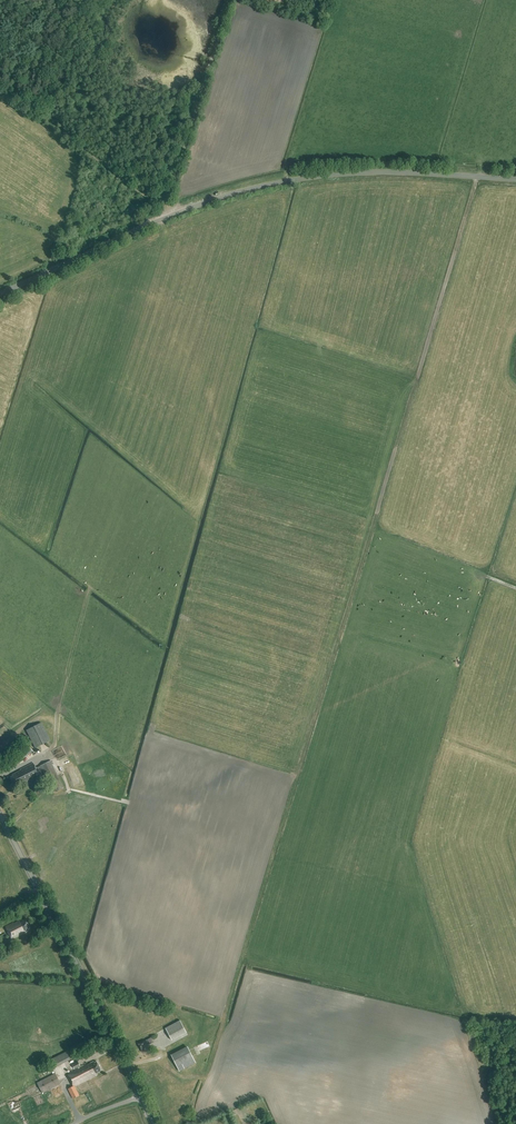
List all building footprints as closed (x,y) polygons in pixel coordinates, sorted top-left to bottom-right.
[(35,748),(50,741),(41,724),(27,731),(35,748)] [(63,789),(51,762),(36,769),(34,764),(20,770),(21,771),(12,775),(12,776),(10,777),(14,787),(20,784),(21,785),(26,782),(27,783),(40,777),(39,774),(43,772),(53,794),(63,789)] [(30,929),(25,920),(23,921),(22,920),(14,924),(13,923),(5,927),(8,932),(7,932),(11,940),(25,933),(24,932),(30,929)] [(172,1041),(187,1033),(180,1020),(165,1028),(172,1041)] [(150,1044),(153,1042),(151,1038),(139,1044),(143,1052),(148,1049),(146,1045),(150,1044)] [(179,1072),(196,1063),(188,1048),(172,1057),(179,1072)] [(72,1059),(68,1051),(52,1059),(56,1067),(72,1059)] [(101,1071),(97,1062),(94,1063),(94,1062),(84,1067),(84,1066),(79,1068),(79,1067),(80,1066),(78,1062),(72,1065),(74,1069),(78,1067),(79,1068),(67,1074),(69,1079),(73,1087),(68,1089),(73,1099),(79,1096),(74,1087),(96,1076),(95,1074),(101,1071)] [(42,1093),(60,1084),(55,1074),(37,1083),(42,1093)] [(12,1110),(21,1107),(17,1096),(8,1100),(12,1110)]
